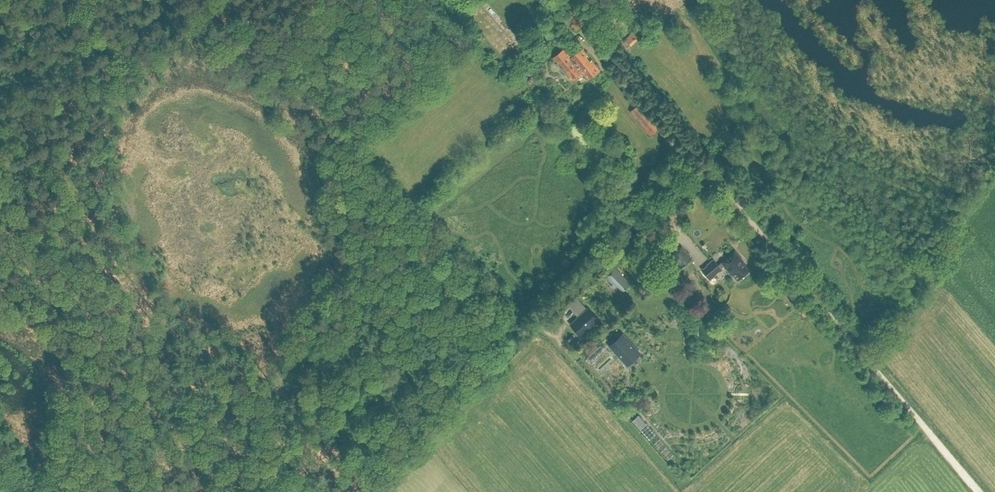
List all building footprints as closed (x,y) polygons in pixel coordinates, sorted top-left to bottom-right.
[(588,0),(575,0),(587,12),(593,6),(588,0)] [(563,15),(566,18),(569,16),(574,23),(572,25),(576,30),(586,21),(577,12),(576,13),(575,12),(576,10),(573,6),(563,15)] [(572,80),(582,72),(588,79),(599,70),(582,49),(571,58),(564,49),(553,57),(572,80)] [(630,111),(636,119),(638,118),(642,123),(641,124),(650,134),(660,126),(640,102),(630,111)] [(738,220),(743,216),(738,210),(732,214),(738,220)] [(669,256),(680,268),(690,260),(680,247),(669,256)] [(744,260),(742,258),(735,250),(721,261),(722,262),(718,264),(714,258),(701,268),(710,279),(722,269),(721,267),(724,265),(732,274),(733,274),(738,280),(750,270),(743,261),(744,260)] [(621,293),(631,283),(614,266),(604,276),(621,293)] [(570,324),(582,337),(600,320),(588,307),(570,324)] [(641,352),(623,333),(609,345),(627,365),(641,352)] [(597,342),(593,346),(598,351),(602,347),(597,342)]
